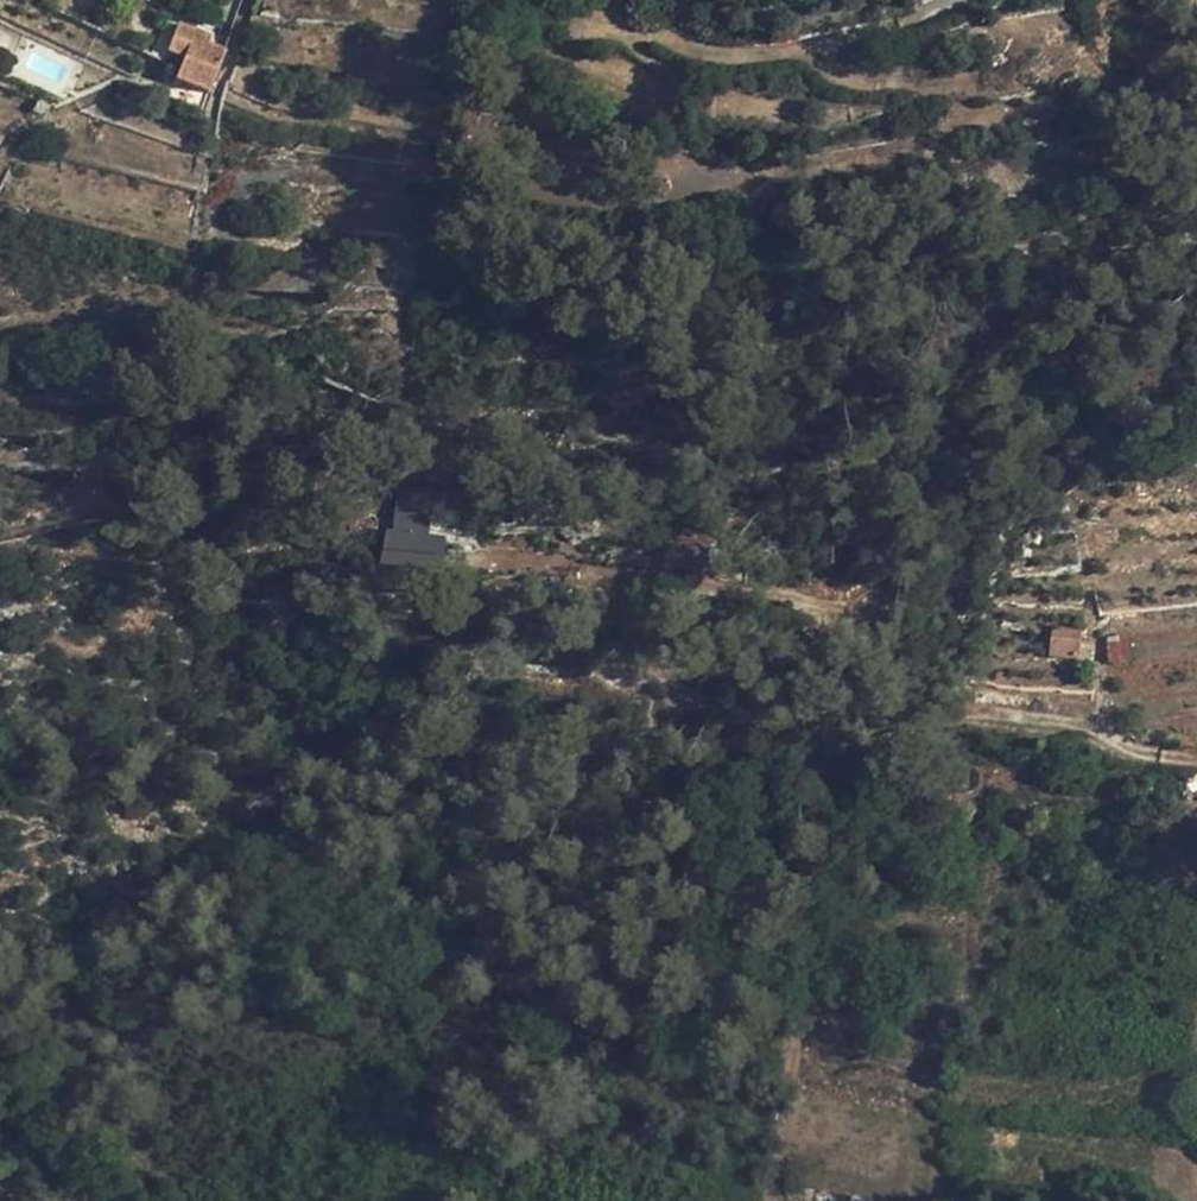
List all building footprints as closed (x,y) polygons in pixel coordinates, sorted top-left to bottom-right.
[(226,47),(206,38),(195,60),(186,56),(175,80),(209,93),(217,69),(226,47)] [(384,561),(437,567),(444,506),(391,500),(384,561)] [(1079,632),(1054,630),(1053,645),(1051,655),(1076,657),(1079,632)] [(1125,633),(1108,637),(1110,661),(1128,659),(1125,633)] [(1053,645),(1045,644),(1043,655),(1051,655),(1053,645)] [(875,712),(864,715),(866,721),(876,717),(875,712)]
